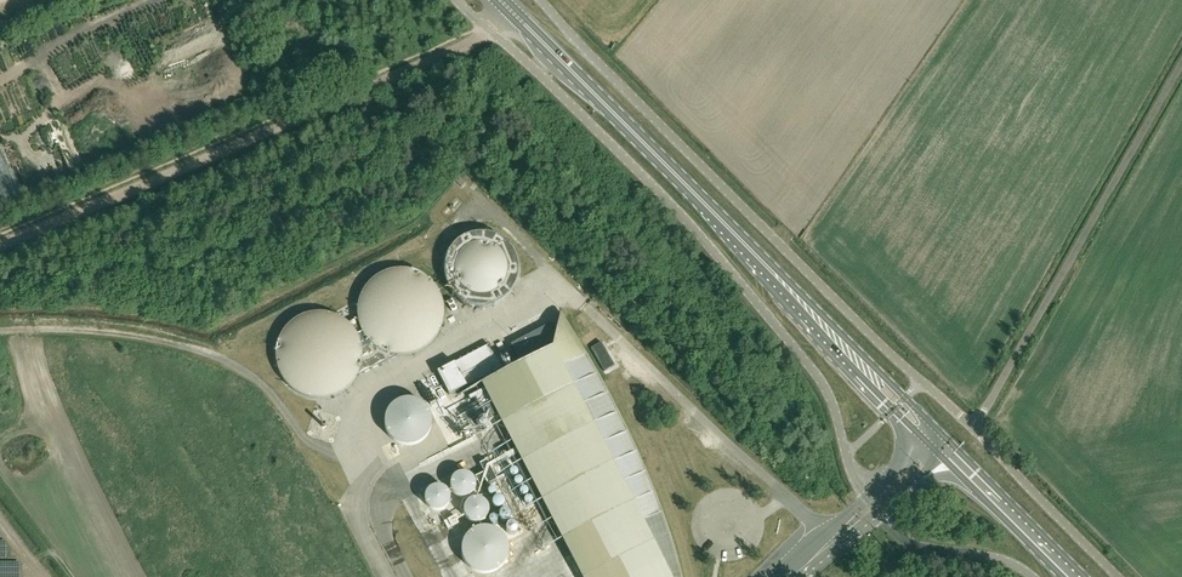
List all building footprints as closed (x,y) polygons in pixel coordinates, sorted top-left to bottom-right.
[(18,196),(0,151),(0,203),(18,196)] [(35,165),(43,177),(49,173),(41,161),(35,165)] [(466,182),(459,176),(455,181),(461,187),(466,182)] [(550,323),(510,344),(519,361),(558,341),(551,329),(553,328),(550,323)] [(572,563),(580,576),(681,576),(680,575),(675,554),(669,532),(661,511),(655,494),(645,472),(636,451),(627,431),(617,411),(607,392),(597,373),(586,354),(574,335),(457,396),(466,416),(476,435),(475,436),(485,455),(496,476),(497,476),(507,495),(518,514),(519,514),(529,533),(531,532),(551,570),(571,560),(572,563)] [(601,342),(591,348),(592,350),(603,369),(604,371),(614,365),(602,344),(601,342)] [(449,395),(501,368),(489,345),(437,372),(449,395)] [(496,478),(487,459),(480,463),(484,471),(475,476),(481,486),(496,478)]
